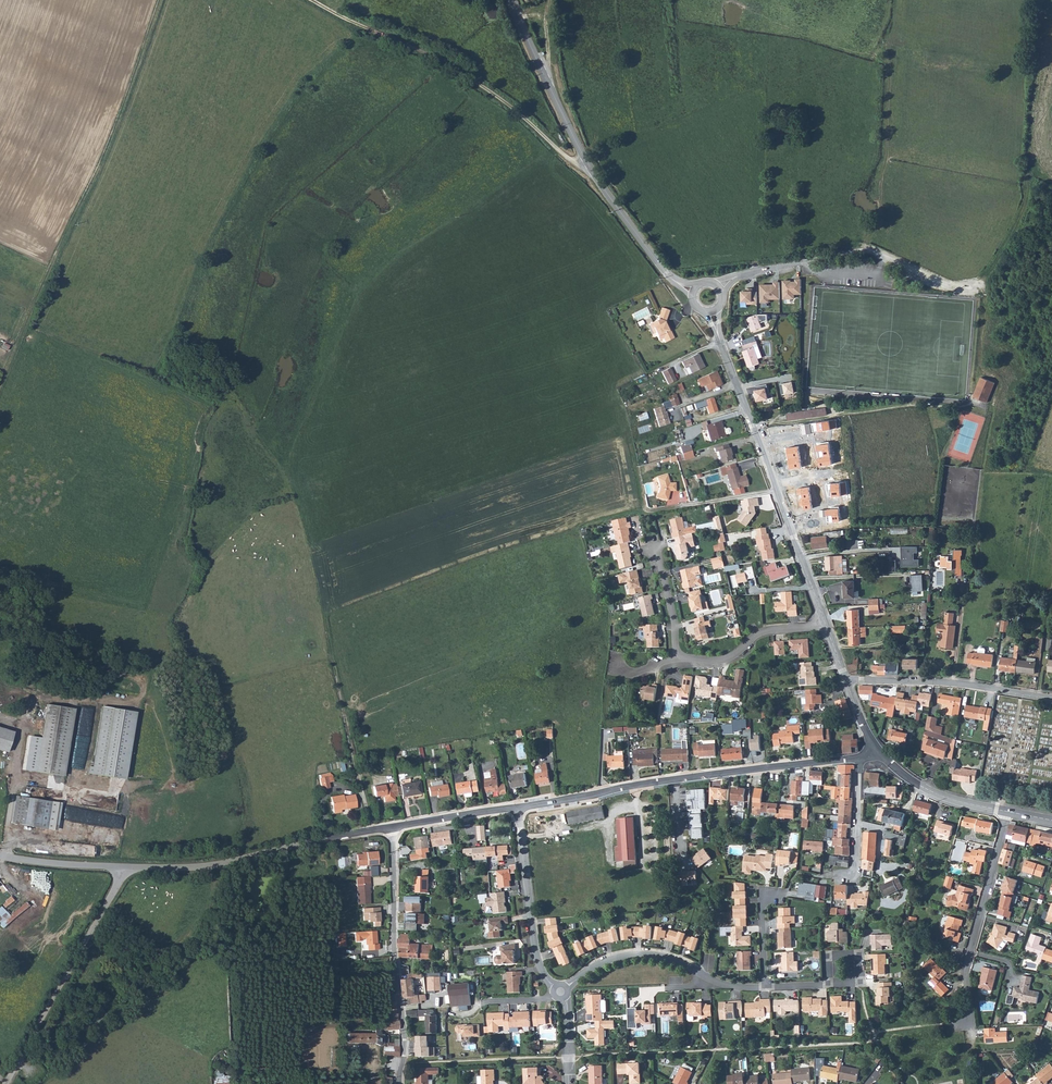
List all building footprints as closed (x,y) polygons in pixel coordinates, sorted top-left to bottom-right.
[(793,279),(783,279),(784,299),(795,299),(795,294),(802,294),(802,278),(796,279),(796,281),(793,281),(793,279)] [(781,280),(774,280),(774,284),(761,284),(762,302),(770,302),(770,299),(781,299),(781,280)] [(748,290),(743,290),(743,301),(748,301),(748,303),(758,303),(758,290),(751,290),(751,288),(748,288),(748,290)] [(657,320),(649,324),(653,334),(655,333),(659,340),(663,338),(665,343),(673,338),(665,321),(669,311),(661,308),(657,320)] [(757,314),(748,318),(747,318),(746,319),(746,320),(746,321),(747,321),(748,322),(749,321),(752,331),(762,328),(757,314)] [(758,359),(762,357),(757,341),(743,346),(745,351),(743,351),(749,367),(750,368),(750,369),(751,370),(752,370),(753,370),(754,370),(755,369),(755,368),(755,367),(755,366),(755,365),(760,363),(758,359)] [(697,354),(681,362),(685,369),(688,367),(691,374),(704,367),(697,354)] [(669,368),(662,372),(668,384),(676,380),(669,368)] [(701,387),(707,384),(710,390),(720,385),(717,377),(718,377),(716,371),(697,380),(701,387)] [(981,377),(973,397),(987,402),(995,383),(981,377)] [(797,381),(781,384),(783,395),(799,392),(797,381)] [(767,385),(755,387),(756,390),(754,391),(757,402),(763,401),(764,405),(774,403),(774,399),(768,400),(766,388),(768,388),(767,385)] [(677,398),(669,401),(671,407),(679,405),(677,398)] [(712,398),(704,400),(708,414),(717,411),(712,398)] [(653,409),(659,427),(669,424),(666,412),(665,412),(663,406),(653,409)] [(826,408),(797,412),(798,419),(827,415),(826,408)] [(646,412),(638,415),(640,421),(648,418),(646,412)] [(836,420),(800,426),(802,435),(811,434),(811,433),(837,429),(836,420)] [(730,432),(729,429),(728,428),(724,429),(724,428),(722,428),(720,421),(705,425),(705,426),(702,427),(703,431),(707,430),(710,441),(725,437),(724,435),(729,433),(730,432)] [(830,442),(817,444),(820,467),(832,464),(830,442)] [(689,444),(680,447),(682,454),(692,451),(689,444)] [(727,444),(714,448),(715,452),(716,452),(720,464),(732,460),(727,444)] [(799,447),(787,448),(791,470),(802,467),(799,447)] [(692,451),(682,454),(684,460),(693,457),(692,451)] [(736,467),(735,468),(734,464),(720,468),(722,476),(726,475),(731,490),(742,487),(748,485),(745,476),(738,478),(736,473),(737,472),(736,467)] [(667,475),(657,478),(659,487),(658,493),(660,493),(659,498),(667,500),(669,493),(667,493),(668,491),(669,491),(675,491),(675,483),(669,483),(667,475)] [(840,483),(826,484),(827,498),(841,496),(840,483)] [(810,487),(798,489),(798,495),(801,495),(801,499),(798,500),(799,506),(803,505),(803,510),(813,508),(810,487)] [(744,511),(738,520),(747,527),(756,514),(756,510),(754,510),(753,507),(760,506),(758,498),(742,501),(742,505),(743,505),(744,511)] [(839,507),(828,508),(828,510),(820,511),(820,517),(827,517),(827,523),(840,523),(839,507)] [(720,516),(713,518),(718,536),(724,535),(720,516)] [(672,534),(673,538),(675,538),(685,535),(697,532),(696,527),(685,529),(683,517),(671,520),(674,533),(672,534)] [(630,533),(629,528),(632,528),(631,523),(628,523),(627,518),(613,522),(617,541),(618,540),(620,545),(628,543),(631,542),(629,535),(628,535),(628,533),(630,533)] [(762,552),(763,561),(775,559),(774,549),(772,549),(771,548),(770,539),(769,534),(767,534),(766,528),(757,529),(758,536),(756,536),(758,547),(760,546),(760,550),(762,552)] [(841,530),(824,533),(824,536),(813,537),(814,549),(830,547),(832,545),(832,541),(830,541),(829,537),(841,536),(841,530)] [(678,556),(678,558),(682,560),(686,559),(688,556),(688,554),(690,553),(688,548),(693,547),(692,543),(695,542),(693,538),(686,539),(685,535),(675,538),(677,546),(676,546),(678,556)] [(724,535),(718,536),(720,544),(724,543),(726,542),(724,535)] [(847,541),(847,549),(859,549),(858,540),(847,541)] [(616,550),(629,547),(628,543),(620,545),(611,547),(612,553),(617,552),(616,550)] [(918,546),(902,546),(902,566),(920,566),(920,559),(915,559),(915,552),(918,552),(918,546)] [(630,551),(629,547),(616,550),(617,552),(621,569),(633,567),(629,552),(630,551)] [(949,556),(943,556),(943,567),(948,568),(948,569),(953,569),(953,567),(956,568),(956,576),(962,576),(962,565),(961,565),(961,550),(954,550),(954,560),(949,560),(949,556)] [(842,555),(826,556),(826,570),(830,570),(830,574),(844,574),(842,555)] [(721,568),(725,567),(723,557),(712,559),(713,565),(720,563),(721,568)] [(776,562),(766,566),(766,567),(764,568),(767,576),(770,575),(773,582),(791,575),(787,566),(779,569),(776,562)] [(700,566),(681,571),(683,580),(684,581),(685,582),(684,583),(683,584),(684,588),(686,589),(702,585),(700,575),(702,574),(700,566)] [(746,573),(731,576),(734,588),(739,587),(738,584),(748,581),(748,579),(755,578),(753,567),(748,568),(748,571),(745,571),(746,573)] [(624,578),(626,583),(630,582),(631,589),(630,590),(631,595),(633,595),(644,593),(642,587),(641,584),(642,584),(641,579),(640,579),(639,574),(628,577),(627,573),(619,575),(620,579),(624,578)] [(923,574),(911,575),(913,591),(924,590),(923,574)] [(854,581),(844,581),(845,598),(855,597),(854,581)] [(702,596),(700,590),(689,593),(690,598),(693,613),(709,609),(707,602),(703,603),(701,596),(702,596)] [(783,603),(776,603),(776,612),(788,611),(789,617),(798,616),(797,605),(793,605),(792,592),(782,593),(783,603)] [(728,611),(735,610),(732,596),(731,596),(730,594),(727,595),(728,597),(725,598),(728,611)] [(652,595),(639,598),(644,617),(655,614),(652,599),(653,599),(652,595)] [(848,610),(849,628),(860,627),(859,609),(848,610)] [(943,635),(942,646),(953,647),(956,626),(953,625),(954,613),(946,612),(944,624),(939,624),(938,632),(945,632),(944,635),(943,635)] [(704,617),(695,619),(696,624),(695,624),(696,632),(698,641),(709,638),(707,628),(712,627),(710,621),(705,622),(704,617)] [(660,647),(659,637),(658,636),(658,625),(644,625),(644,631),(640,631),(640,638),(646,638),(648,640),(648,648),(660,647)] [(860,627),(849,628),(850,645),(861,645),(860,636),(860,627)] [(1035,652),(1042,653),(1044,637),(1037,636),(1035,652)] [(790,641),(790,646),(795,645),(795,650),(799,650),(800,658),(809,657),(808,639),(790,641)] [(780,642),(774,642),(775,643),(775,646),(775,655),(786,655),(785,650),(780,650),(780,642)] [(1012,671),(1016,672),(1016,671),(1018,660),(1019,645),(1015,645),(1013,659),(1001,657),(1000,670),(1005,671),(1005,669),(1012,670),(1012,671)] [(969,653),(968,663),(973,663),(973,664),(992,667),(993,655),(985,654),(986,649),(985,648),(980,647),(979,648),(978,653),(974,652),(974,653),(969,653)] [(848,664),(851,674),(858,674),(858,669),(858,665),(859,658),(854,657),(853,665),(848,664)] [(918,659),(904,659),(904,668),(918,669),(918,659)] [(1018,660),(1016,671),(1035,674),(1036,662),(1035,662),(1027,661),(1018,660)] [(878,674),(898,675),(898,662),(887,662),(886,666),(880,666),(880,661),(874,661),(873,672),(878,671),(878,674)] [(812,662),(798,663),(798,668),(802,668),(802,678),(799,679),(800,686),(817,685),(817,677),(815,677),(815,672),(813,673),(812,662)] [(719,687),(717,695),(723,696),(723,694),(733,696),(733,697),(740,698),(743,679),(742,677),(744,677),(745,671),(737,669),(737,671),(736,670),(735,677),(736,677),(736,682),(728,681),(727,682),(726,682),(726,679),(725,677),(720,677),(719,687)] [(677,703),(688,704),(693,677),(685,675),(683,687),(681,689),(681,690),(678,690),(678,687),(667,685),(666,696),(676,698),(676,701),(677,703)] [(709,687),(707,685),(708,680),(707,678),(697,676),(695,687),(698,687),(697,693),(701,693),(703,696),(712,697),(712,700),(717,700),(717,695),(719,687),(714,686),(713,687),(709,687)] [(642,686),(641,694),(646,695),(646,699),(655,701),(658,685),(653,685),(652,688),(642,686)] [(872,700),(873,697),(873,689),(874,689),(875,687),(860,686),(860,695),(865,695),(865,698),(869,698),(869,700),(872,700)] [(816,689),(806,690),(807,704),(806,705),(806,711),(815,711),(814,707),(816,707),(816,704),(822,704),(822,695),(817,695),(816,689)] [(905,714),(908,699),(904,698),(905,694),(898,693),(898,696),(897,698),(895,709),(902,710),(901,713),(905,714)] [(926,694),(920,693),(920,697),(918,705),(930,707),(932,695),(926,693),(926,694)] [(871,706),(888,710),(887,716),(894,718),(895,709),(897,698),(890,696),(890,698),(878,696),(878,694),(873,694),(873,697),(872,700),(871,706)] [(908,699),(905,714),(910,715),(910,712),(916,713),(918,705),(920,697),(913,695),(912,699),(908,699)] [(938,703),(949,705),(947,715),(958,717),(962,699),(940,695),(938,703)] [(835,702),(837,706),(839,705),(840,710),(848,708),(846,699),(835,702)] [(75,709),(47,704),(41,738),(30,736),(25,770),(64,776),(75,709)] [(965,717),(985,720),(983,730),(988,731),(992,710),(981,708),(967,706),(965,717)] [(137,712),(102,707),(94,766),(89,766),(88,773),(127,779),(137,712)] [(838,711),(842,721),(853,718),(849,708),(848,708),(840,710),(838,711)] [(928,717),(926,730),(935,733),(936,726),(938,718),(928,717)] [(733,724),(723,725),(723,735),(734,734),(734,731),(742,731),(742,728),(747,728),(746,719),(732,720),(733,724)] [(84,769),(92,724),(89,723),(87,736),(79,735),(73,767),(84,769)] [(780,734),(773,734),(775,747),(781,746),(781,744),(794,743),(793,733),(797,732),(797,734),(801,734),(800,725),(787,726),(787,731),(780,732),(780,734)] [(819,730),(810,730),(810,736),(805,736),(806,749),(812,749),(811,743),(819,743),(819,741),(825,740),(825,741),(831,741),(830,730),(824,730),(824,725),(823,725),(818,725),(819,730)] [(11,731),(0,728),(0,750),(5,751),(11,731)] [(888,740),(911,744),(913,730),(909,729),(908,734),(903,733),(903,730),(900,729),(899,733),(894,732),(894,730),(890,729),(888,740)] [(952,760),(956,740),(941,735),(935,733),(926,730),(925,735),(952,744),(951,745),(948,759),(952,760)] [(843,741),(844,754),(852,753),(859,751),(858,739),(854,740),(843,741)] [(926,751),(934,754),(933,755),(938,756),(939,756),(945,758),(948,746),(930,740),(924,739),(922,749),(926,751)] [(674,749),(663,749),(663,761),(684,760),(684,762),(689,762),(688,740),(683,741),(683,743),(674,744),(674,749)] [(699,743),(694,743),(695,756),(699,756),(699,757),(716,756),(715,744),(699,746),(699,743)] [(742,748),(723,750),(724,761),(743,759),(742,748)] [(634,750),(635,765),(639,765),(639,766),(655,766),(654,763),(659,763),(658,749),(634,750)] [(609,754),(605,754),(604,761),(609,761),(609,768),(625,767),(624,756),(623,752),(615,752),(616,756),(609,757),(609,754)] [(950,773),(954,774),(953,780),(971,783),(971,781),(975,781),(977,771),(972,770),(972,772),(955,769),(957,761),(952,761),(950,773)] [(543,773),(536,774),(538,784),(550,782),(547,764),(542,765),(543,773)] [(839,778),(838,787),(851,788),(851,769),(855,769),(855,765),(843,765),(838,766),(838,772),(841,773),(841,775),(839,775),(839,778)] [(508,794),(506,784),(499,785),(496,769),(491,770),(491,772),(485,773),(486,779),(485,779),(488,793),(500,791),(500,795),(508,794)] [(809,792),(813,793),(814,785),(823,785),(823,781),(823,772),(811,771),(810,782),(809,792)] [(871,781),(871,786),(880,788),(881,774),(865,772),(865,781),(871,781)] [(526,774),(511,776),(513,789),(528,786),(526,774)] [(327,777),(320,778),(322,790),(330,788),(327,777)] [(798,796),(803,796),(803,782),(803,778),(797,777),(797,781),(792,781),(791,795),(789,795),(789,800),(797,801),(798,796)] [(431,787),(429,788),(430,796),(434,795),(434,794),(437,794),(437,797),(449,795),(447,784),(442,785),(441,781),(431,783),(431,787)] [(472,782),(457,784),(459,795),(466,794),(467,797),(467,798),(469,798),(473,797),(474,796),(474,795),(473,793),(480,792),(478,781),(472,782)] [(401,786),(397,787),(398,796),(402,795),(412,794),(412,795),(421,794),(419,782),(400,785),(401,786)] [(397,787),(396,784),(392,785),(392,783),(373,787),(375,797),(383,795),(384,802),(395,800),(394,797),(398,796),(397,787)] [(832,786),(832,790),(834,790),(833,799),(837,799),(853,800),(853,799),(850,799),(851,792),(851,788),(838,787),(832,786)] [(898,787),(888,788),(888,800),(898,800),(898,787)] [(729,789),(710,788),(710,804),(714,805),(715,799),(728,800),(729,789)] [(746,794),(746,790),(746,789),(742,789),(742,788),(738,788),(733,788),(732,804),(733,805),(737,806),(737,809),(745,809),(745,802),(749,802),(750,794),(746,794)] [(763,789),(755,788),(753,815),(760,816),(762,803),(763,789)] [(703,790),(687,791),(688,798),(690,798),(690,797),(693,797),(694,803),(691,804),(690,803),(688,803),(689,810),(701,809),(705,809),(704,805),(706,805),(705,794),(704,794),(703,790)] [(343,795),(331,797),(333,812),(335,813),(341,812),(341,810),(341,808),(345,807),(345,809),(357,807),(355,795),(344,797),(343,795)] [(46,829),(53,830),(58,803),(16,796),(12,823),(46,829)] [(837,799),(837,803),(840,803),(839,816),(852,817),(853,800),(837,799)] [(915,811),(929,815),(932,805),(917,801),(915,811)] [(779,804),(762,803),(760,816),(764,816),(764,813),(776,814),(776,818),(778,818),(779,804)] [(795,806),(779,804),(778,818),(794,819),(795,806)] [(568,813),(570,824),(605,818),(603,806),(568,813)] [(895,825),(898,812),(892,811),(881,808),(878,821),(889,823),(889,824),(895,825)] [(701,809),(689,810),(689,819),(691,818),(692,825),(703,824),(701,809)] [(894,829),(900,830),(901,826),(903,827),(906,814),(898,812),(895,825),(894,829)] [(834,830),(847,830),(847,828),(851,828),(852,817),(839,816),(831,815),(831,820),(839,821),(838,826),(834,826),(834,830)] [(966,817),(964,826),(977,829),(978,821),(978,819),(966,817)] [(616,862),(624,861),(637,860),(634,818),(617,819),(619,847),(615,847),(616,862)] [(941,824),(942,822),(938,820),(935,831),(951,836),(953,827),(941,824)] [(976,831),(992,834),(994,823),(986,822),(986,823),(978,821),(977,829),(976,831)] [(1006,839),(1013,840),(1014,834),(1013,834),(1016,826),(1016,823),(1011,821),(1010,825),(1006,839)] [(692,825),(690,825),(690,833),(693,833),(693,839),(704,838),(703,824),(692,825)] [(486,840),(485,826),(477,826),(478,841),(486,840)] [(1013,840),(1012,843),(1025,846),(1029,829),(1016,826),(1013,834),(1014,834),(1013,840)] [(828,829),(828,834),(834,834),(833,838),(847,839),(847,830),(834,830),(828,829)] [(1035,830),(1031,844),(1036,845),(1036,843),(1051,847),(1051,834),(1035,830)] [(450,831),(432,834),(434,847),(453,844),(450,831)] [(904,847),(908,832),(905,831),(904,836),(900,835),(898,845),(904,847)] [(863,859),(875,862),(875,860),(877,833),(864,833),(863,859)] [(415,838),(417,850),(420,849),(421,854),(430,852),(429,848),(430,848),(428,836),(415,838)] [(833,838),(833,846),(836,847),(835,855),(850,856),(850,839),(847,839),(833,838)] [(894,840),(888,839),(886,856),(894,857),(895,850),(893,850),(894,840)] [(804,850),(823,852),(824,842),(804,841),(804,850)] [(1004,849),(1014,852),(1016,846),(1005,843),(1004,849)] [(487,847),(488,857),(498,856),(498,861),(504,860),(504,855),(512,855),(511,846),(487,847)] [(488,857),(487,847),(474,848),(474,849),(471,850),(471,848),(464,849),(465,858),(468,858),(469,861),(488,860),(488,857)] [(704,848),(692,858),(699,868),(712,858),(704,848)] [(999,864),(1006,866),(1010,867),(1012,859),(1014,852),(1004,849),(999,864)] [(792,852),(778,850),(776,866),(781,866),(781,863),(791,865),(791,862),(796,863),(797,853),(792,852)] [(970,864),(974,865),(973,873),(980,875),(983,861),(986,862),(988,851),(980,850),(980,851),(973,850),(972,854),(971,862),(970,864)] [(366,854),(356,855),(357,866),(378,864),(377,852),(366,852),(366,854)] [(972,854),(966,852),(965,856),(964,860),(971,862),(972,854)] [(743,872),(751,873),(752,870),(756,871),(756,869),(764,870),(765,869),(765,867),(772,868),(773,854),(767,854),(766,857),(757,855),(757,857),(751,856),(750,860),(744,859),(743,872)] [(838,857),(830,856),(829,865),(836,866),(836,865),(838,857)] [(850,858),(838,857),(836,865),(849,867),(850,858)] [(863,876),(873,878),(875,862),(863,859),(862,869),(864,869),(863,876)] [(1045,867),(1026,860),(1023,871),(1042,878),(1045,867)] [(500,888),(511,887),(509,874),(518,873),(517,865),(510,866),(510,869),(500,871),(500,875),(498,875),(500,888)] [(417,877),(417,893),(429,893),(429,870),(423,870),(423,877),(417,877)] [(696,871),(679,872),(680,886),(688,886),(688,880),(697,879),(696,871)] [(356,877),(358,904),(370,904),(369,887),(370,887),(370,876),(363,877),(356,877)] [(951,889),(954,878),(947,876),(944,885),(946,888),(951,889)] [(1018,880),(1007,877),(1004,886),(1002,886),(1001,890),(1004,890),(1013,893),(1018,880)] [(881,887),(885,897),(904,888),(899,878),(881,887)] [(736,893),(734,893),(735,899),(736,898),(746,898),(747,898),(747,892),(744,892),(744,888),(745,888),(745,884),(735,883),(736,893)] [(817,885),(800,883),(798,895),(807,895),(806,900),(815,901),(815,897),(817,885)] [(817,885),(815,897),(825,899),(827,887),(817,885)] [(848,895),(848,886),(843,886),(843,887),(837,887),(837,899),(848,900),(848,895)] [(953,906),(959,908),(968,911),(970,905),(969,904),(971,895),(972,895),(974,890),(962,886),(960,892),(958,891),(956,896),(953,895),(948,896),(949,901),(947,902),(948,907),(953,906)] [(998,915),(1010,918),(1012,912),(1009,911),(1014,894),(1013,893),(1004,890),(999,908),(1000,909),(998,915)] [(492,894),(492,898),(488,898),(487,894),(479,895),(479,900),(480,900),(481,904),(487,903),(487,907),(492,906),(493,907),(494,914),(506,912),(507,912),(507,911),(507,907),(506,907),(505,907),(505,903),(504,897),(505,896),(505,892),(492,894)] [(852,905),(852,908),(858,908),(858,905),(868,905),(870,892),(864,892),(863,894),(859,893),(858,895),(852,895),(852,905)] [(8,905),(14,900),(11,896),(5,901),(8,905)] [(421,897),(407,897),(407,907),(406,907),(406,911),(421,912),(421,897)] [(735,907),(735,912),(747,912),(747,906),(745,906),(744,903),(746,902),(746,898),(736,898),(736,907),(735,907)] [(4,921),(7,924),(29,906),(27,902),(4,921)] [(380,907),(363,908),(363,920),(368,920),(368,922),(373,922),(374,926),(380,926),(379,912),(380,912),(380,907)] [(778,924),(778,928),(780,928),(791,928),(790,923),(796,923),(795,916),(791,917),(791,908),(779,908),(780,917),(780,924),(778,924)] [(747,912),(735,912),(735,918),(737,918),(737,927),(744,926),(747,926),(747,922),(745,922),(745,918),(748,918),(747,912)] [(426,914),(406,914),(406,920),(407,920),(407,922),(406,922),(405,930),(417,931),(418,924),(425,924),(426,914)] [(944,929),(946,929),(945,934),(955,937),(954,941),(959,943),(962,933),(957,932),(957,930),(959,930),(960,926),(962,926),(963,920),(949,916),(947,922),(947,921),(944,929)] [(490,918),(492,932),(490,932),(489,933),(489,937),(491,939),(501,937),(500,931),(503,930),(503,926),(502,926),(502,925),(502,924),(501,917),(490,918)] [(556,918),(547,919),(547,923),(549,923),(549,927),(547,927),(547,933),(548,933),(558,932),(559,932),(558,926),(557,926),(556,918)] [(828,933),(828,941),(830,942),(837,942),(839,942),(839,943),(848,943),(848,932),(843,932),(843,929),(839,930),(839,923),(833,924),(832,925),(832,931),(829,931),(828,933)] [(987,942),(996,948),(1000,951),(1002,951),(1008,941),(1014,943),(1016,934),(1009,932),(1008,936),(1005,935),(1007,927),(995,924),(993,933),(994,934),(992,936),(991,936),(987,942)] [(645,928),(637,927),(637,937),(641,937),(641,936),(645,936),(645,939),(651,939),(651,927),(646,926),(645,928)] [(743,937),(742,932),(744,932),(744,926),(737,927),(720,927),(720,937),(727,936),(727,933),(732,932),(732,942),(736,941),(736,946),(751,945),(751,936),(745,937),(744,937),(743,937)] [(628,927),(622,928),(624,940),(630,940),(629,937),(633,936),(633,938),(637,937),(637,927),(629,929),(628,927)] [(663,928),(657,927),(656,940),(662,941),(662,938),(666,938),(666,939),(670,940),(672,931),(663,930),(663,928)] [(780,928),(780,933),(778,933),(778,941),(779,941),(779,943),(779,944),(779,949),(792,948),(791,928),(780,928)] [(611,932),(602,934),(605,943),(609,942),(609,941),(613,940),(613,942),(619,941),(616,929),(610,931),(611,932)] [(376,931),(355,932),(355,941),(361,941),(361,938),(365,938),(366,945),(367,945),(368,950),(379,950),(378,944),(377,944),(376,931)] [(680,933),(672,931),(670,940),(673,941),(674,940),(677,941),(677,944),(682,946),(682,945),(685,936),(686,934),(680,932),(680,933)] [(548,933),(549,937),(550,937),(552,942),(550,943),(552,948),(564,943),(561,938),(560,939),(559,935),(558,932),(548,933)] [(398,939),(399,949),(400,949),(400,958),(433,959),(433,945),(420,945),(420,944),(411,944),(411,934),(401,934),(401,939),(398,939)] [(588,938),(589,940),(593,949),(593,950),(599,947),(597,945),(601,943),(601,944),(605,943),(602,934),(594,937),(594,936),(588,938)] [(1042,938),(1032,934),(1026,949),(1039,954),(1038,956),(1043,958),(1046,948),(1047,947),(1042,946),(1042,947),(1039,946),(1040,945),(1042,938)] [(872,942),(874,942),(874,944),(873,944),(873,951),(883,950),(883,946),(892,945),(892,935),(871,935),(871,941),(872,941),(872,942)] [(693,939),(685,936),(682,945),(687,946),(687,945),(691,946),(690,949),(695,951),(699,939),(694,937),(693,939)] [(581,942),(575,945),(580,956),(586,954),(585,951),(588,949),(589,951),(593,949),(589,940),(581,943),(581,942)] [(515,944),(501,946),(501,950),(502,951),(502,955),(498,956),(495,958),(495,962),(498,964),(516,964),(515,958),(514,958),(514,956),(515,956),(515,951),(516,951),(515,944)] [(564,948),(555,952),(557,956),(558,956),(559,958),(558,959),(561,965),(564,963),(565,964),(570,962),(564,948)] [(1046,948),(1043,958),(1042,959),(1051,962),(1051,951),(1046,948)] [(738,952),(739,970),(751,970),(750,956),(752,956),(752,951),(738,952)] [(783,960),(783,967),(780,967),(780,972),(799,971),(798,962),(795,962),(794,952),(783,953),(784,957),(784,960),(783,960)] [(872,968),(872,975),(886,974),(885,965),(886,965),(886,954),(872,955),(872,966),(873,967),(873,968),(872,968)] [(935,978),(940,982),(936,986),(934,988),(942,997),(949,990),(941,981),(940,982),(938,981),(947,973),(943,969),(942,970),(931,959),(924,966),(935,978)] [(997,970),(983,967),(981,972),(983,972),(982,977),(983,977),(982,979),(981,979),(979,988),(992,991),(997,970)] [(508,972),(509,993),(520,992),(520,982),(521,981),(521,977),(523,977),(523,971),(508,972)] [(404,991),(415,989),(413,979),(423,978),(422,973),(409,975),(409,979),(402,980),(404,991)] [(441,974),(428,974),(428,992),(441,991),(441,974)] [(1037,1004),(1039,992),(1029,990),(1032,977),(1023,975),(1020,988),(1017,987),(1016,990),(1014,990),(1013,995),(1008,994),(1006,1004),(1011,1005),(1013,1004),(1015,997),(1022,999),(1024,1001),(1037,1004)] [(931,981),(936,986),(940,982),(935,978),(931,981)] [(876,997),(877,1005),(881,1005),(883,1003),(889,1003),(889,997),(891,996),(890,988),(892,988),(892,982),(878,983),(878,988),(877,988),(877,993),(879,993),(879,997),(876,997)] [(459,1006),(468,1006),(471,1005),(469,984),(450,985),(451,1007),(459,1006)] [(415,989),(404,991),(404,998),(407,998),(407,1000),(411,999),(412,1004),(420,1004),(419,995),(415,996),(415,989)] [(587,1021),(596,1021),(603,1021),(603,1013),(606,1013),(607,1011),(606,1001),(605,1000),(602,1000),(602,995),(586,995),(587,1007),(589,1007),(589,1009),(588,1009),(588,1013),(587,1013),(587,1021)] [(856,1002),(849,1002),(849,1001),(846,1002),(845,1003),(842,1003),(842,996),(831,997),(832,1013),(837,1013),(838,1012),(845,1011),(846,1012),(849,1012),(850,1023),(857,1023),(856,1002)] [(813,999),(813,997),(803,998),(804,1012),(819,1011),(819,1016),(828,1016),(827,1000),(822,1000),(822,999),(816,999),(816,1001),(813,1001),(813,999)] [(770,999),(760,1000),(760,1002),(755,1002),(755,1004),(753,1004),(753,1003),(746,1003),(746,1018),(766,1017),(766,1013),(771,1013),(770,999)] [(786,1000),(774,1000),(775,1012),(779,1012),(779,1014),(780,1015),(785,1015),(787,1013),(786,1011),(794,1011),(794,1012),(799,1012),(799,1000),(794,1000),(794,999),(790,1000),(789,1001),(787,1001),(786,1000)] [(386,1021),(387,1027),(383,1027),(383,1030),(384,1030),(384,1031),(399,1029),(398,1020),(397,1020),(398,1014),(395,1014),(396,1002),(390,1001),(389,1021),(386,1021)] [(721,1015),(727,1015),(727,1019),(736,1019),(736,1017),(736,1015),(742,1015),(742,1001),(735,1002),(731,1002),(731,1003),(729,1003),(720,1003),(721,1015)] [(659,1004),(659,1015),(661,1016),(673,1016),(675,1014),(675,1013),(679,1013),(679,1021),(679,1022),(684,1021),(683,1004),(679,1005),(679,1003),(671,1004),(671,1005),(667,1005),(667,1004),(659,1004)] [(688,1010),(689,1010),(689,1014),(688,1015),(688,1020),(689,1021),(693,1021),(694,1020),(694,1016),(703,1016),(703,1018),(703,1020),(705,1020),(705,1018),(708,1018),(708,1016),(708,1005),(708,1004),(703,1004),(703,1003),(696,1003),(696,1004),(693,1005),(693,1003),(687,1003),(688,1010)] [(638,1029),(638,1024),(643,1023),(643,1025),(651,1025),(651,1015),(655,1015),(654,1005),(645,1005),(645,1011),(637,1012),(637,1008),(628,1009),(629,1029),(638,1029)] [(97,1022),(106,1014),(101,1008),(92,1015),(97,1022)] [(434,1010),(408,1011),(409,1018),(419,1017),(427,1016),(427,1034),(437,1034),(437,1015),(434,1015),(434,1010)] [(534,1012),(534,1026),(540,1026),(539,1025),(553,1024),(552,1012),(547,1013),(544,1013),(544,1011),(534,1012)] [(510,1017),(510,1026),(510,1030),(510,1032),(519,1031),(519,1027),(530,1027),(530,1012),(524,1012),(524,1013),(522,1013),(521,1012),(514,1012),(514,1017),(510,1017)] [(499,1014),(499,1013),(488,1014),(489,1027),(490,1032),(499,1032),(499,1026),(505,1026),(510,1026),(510,1017),(509,1014),(505,1014),(499,1014)] [(596,1021),(596,1029),(588,1029),(588,1038),(596,1038),(596,1046),(605,1045),(604,1029),(615,1028),(614,1020),(603,1021),(596,1021)] [(463,1025),(458,1025),(456,1028),(456,1031),(459,1033),(463,1033),(464,1037),(475,1036),(475,1037),(480,1036),(479,1025),(468,1026),(468,1027),(463,1027),(463,1025)] [(985,1029),(986,1043),(1008,1042),(1007,1032),(996,1033),(996,1028),(985,1029)] [(372,1034),(347,1033),(347,1043),(376,1043),(380,1045),(382,1043),(387,1043),(387,1035),(388,1035),(388,1034),(387,1033),(385,1033),(384,1031),(384,1030),(383,1030),(380,1030),(380,1029),(372,1029),(372,1034)] [(436,1035),(418,1036),(418,1043),(417,1043),(417,1047),(430,1047),(430,1043),(436,1043),(436,1035)] [(383,1046),(383,1056),(399,1056),(399,1047),(383,1046)] [(430,1047),(417,1047),(416,1047),(416,1052),(418,1052),(418,1057),(440,1057),(440,1047),(430,1047)] [(765,1054),(766,1062),(774,1061),(773,1054),(765,1054)] [(838,1082),(838,1080),(840,1069),(842,1061),(839,1061),(838,1068),(823,1065),(824,1058),(815,1058),(815,1076),(820,1076),(821,1077),(834,1080),(834,1081),(838,1082)] [(683,1066),(693,1071),(694,1067),(684,1062),(683,1066)] [(618,1074),(630,1073),(631,1083),(641,1083),(640,1064),(618,1064),(618,1074)] [(1039,1078),(1044,1083),(1047,1083),(1048,1083),(1048,1082),(1051,1078),(1051,1066),(1050,1064),(1036,1075),(1039,1078)] [(592,1080),(592,1083),(590,1083),(603,1083),(602,1066),(589,1066),(590,1080),(592,1080)] [(838,1080),(843,1080),(843,1079),(857,1082),(860,1070),(841,1066),(840,1069),(838,1080)] [(676,1083),(687,1083),(692,1073),(681,1067),(673,1083),(676,1083)] [(417,1082),(417,1083),(429,1083),(429,1074),(440,1074),(439,1068),(417,1069),(417,1082)] [(540,1068),(523,1069),(524,1083),(544,1083),(542,1081),(541,1081),(540,1079),(540,1076),(541,1076),(540,1068)] [(792,1070),(792,1072),(793,1083),(797,1083),(797,1082),(812,1081),(810,1068),(792,1070)] [(1005,1072),(1010,1079),(1014,1076),(1009,1069),(1005,1072)] [(481,1083),(494,1083),(493,1080),(495,1080),(495,1070),(480,1070),(481,1083)] [(773,1074),(774,1083),(793,1083),(792,1072),(773,1074)] [(1013,1083),(1010,1079),(1005,1072),(990,1083),(1011,1083),(1013,1083)] [(749,1078),(749,1077),(745,1077),(744,1073),(739,1074),(739,1075),(734,1076),(735,1083),(749,1083),(749,1078)] [(749,1083),(768,1083),(768,1078),(761,1079),(761,1075),(753,1076),(753,1078),(749,1078),(749,1083)]
